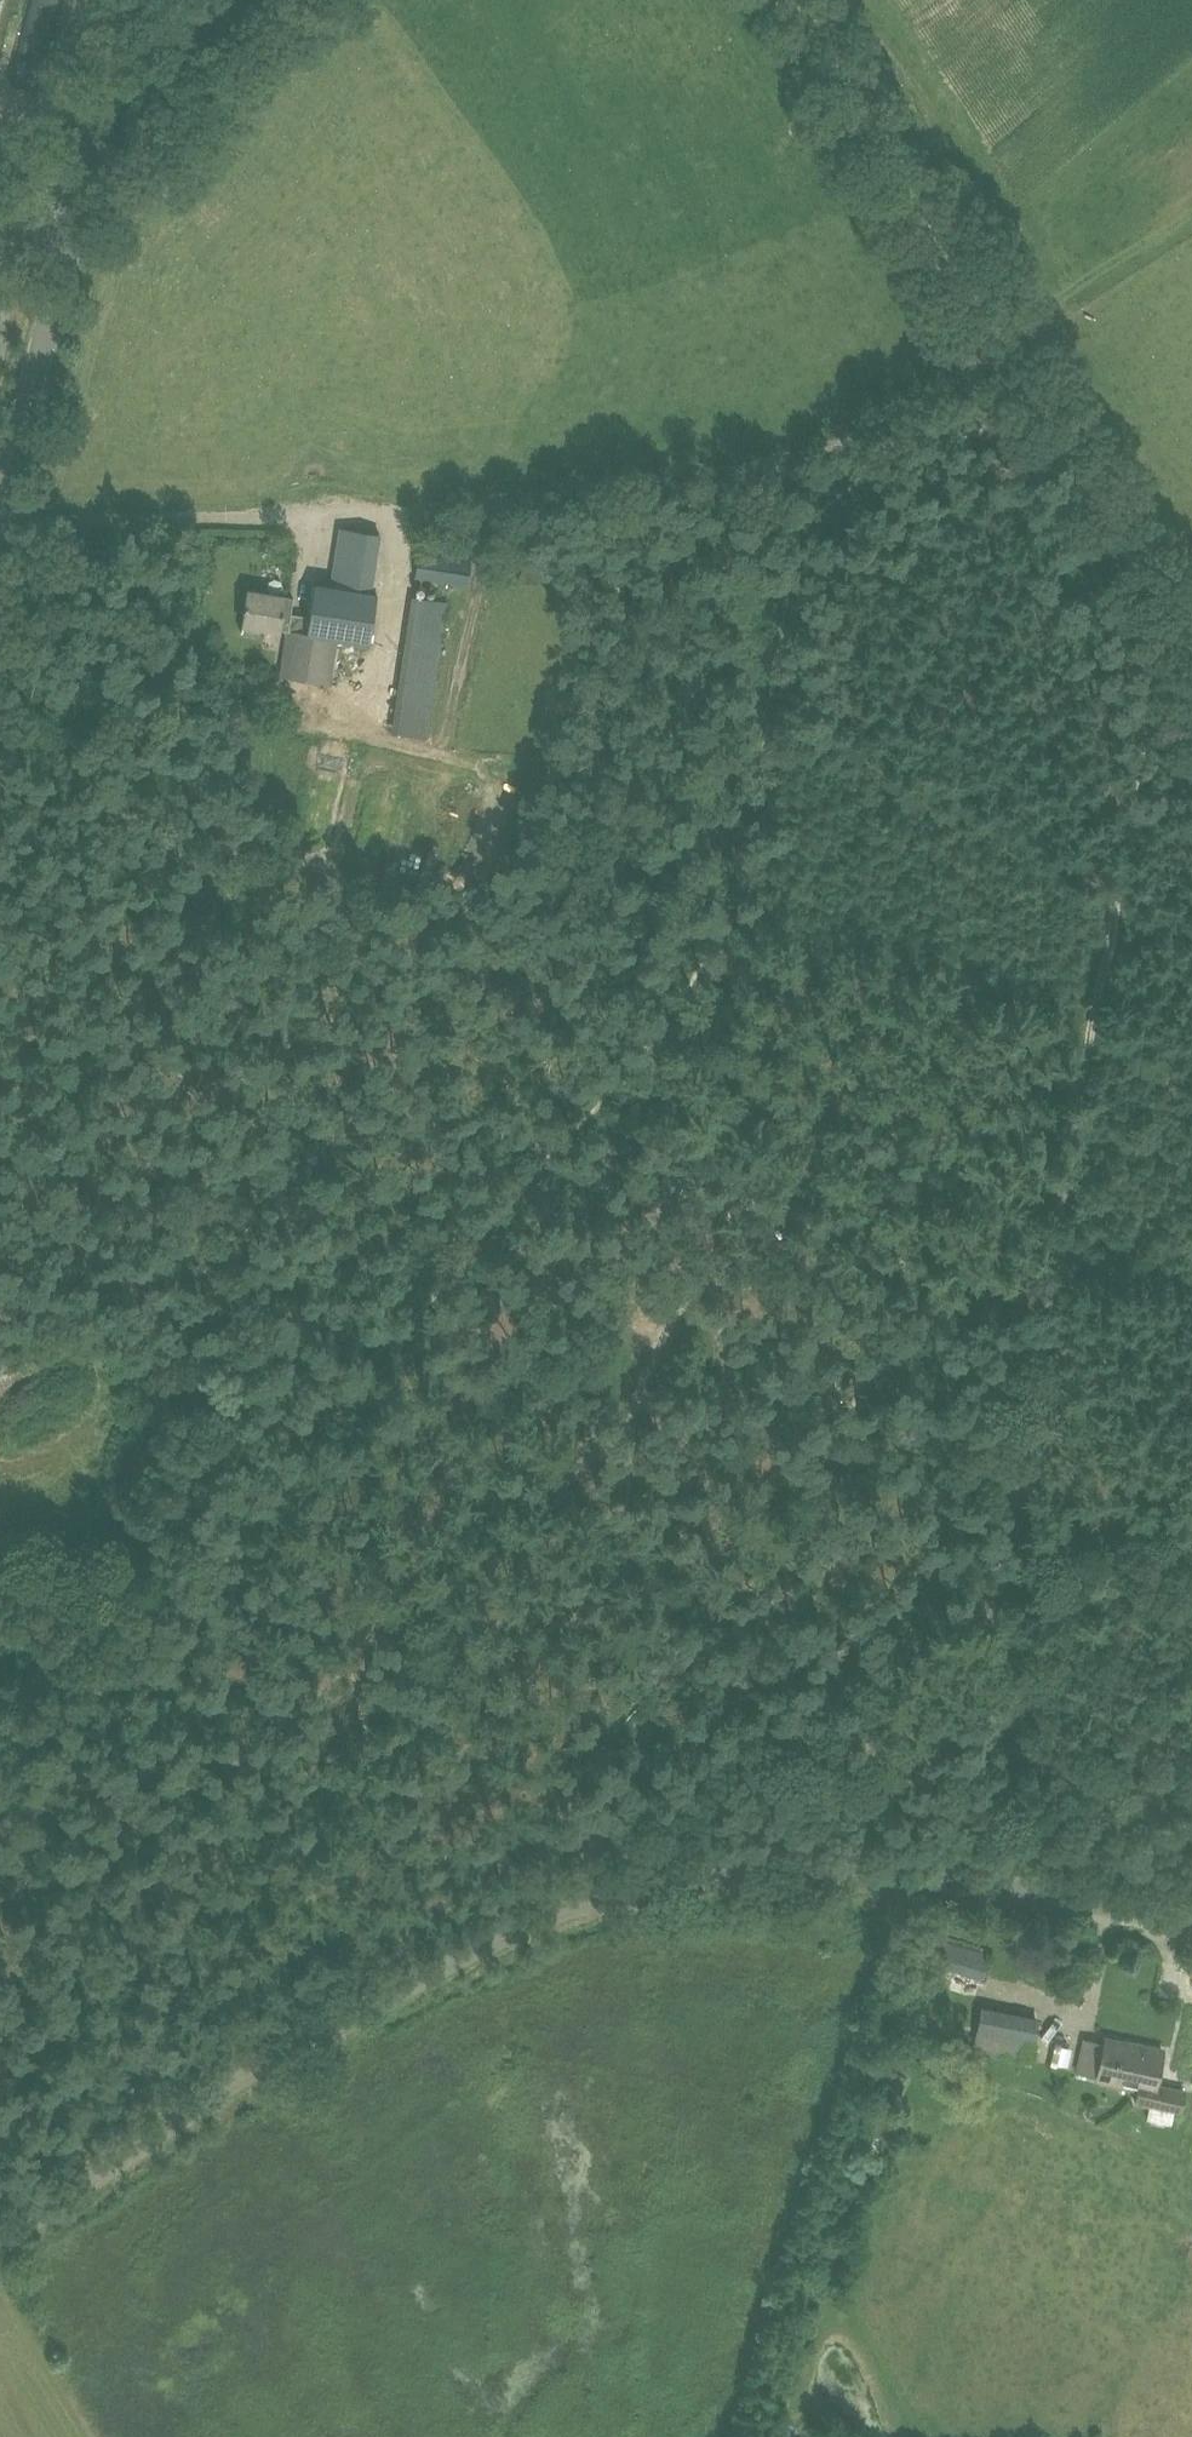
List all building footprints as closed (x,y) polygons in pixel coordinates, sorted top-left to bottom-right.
[(415,578),(467,586),(471,562),(419,554),(415,578)] [(369,591),(331,585),(314,583),(308,616),(290,613),(293,598),(246,590),(240,632),(263,635),(264,628),(286,631),(337,639),(368,644),(376,593),(369,591)] [(447,601),(417,597),(411,640),(440,644),(447,601)] [(330,685),(337,639),(286,631),(279,677),(330,685)] [(1096,2079),(1136,2088),(1137,2088),(1135,2101),(1180,2111),(1185,2091),(1155,2084),(1162,2050),(1105,2038),(1096,2079)]
